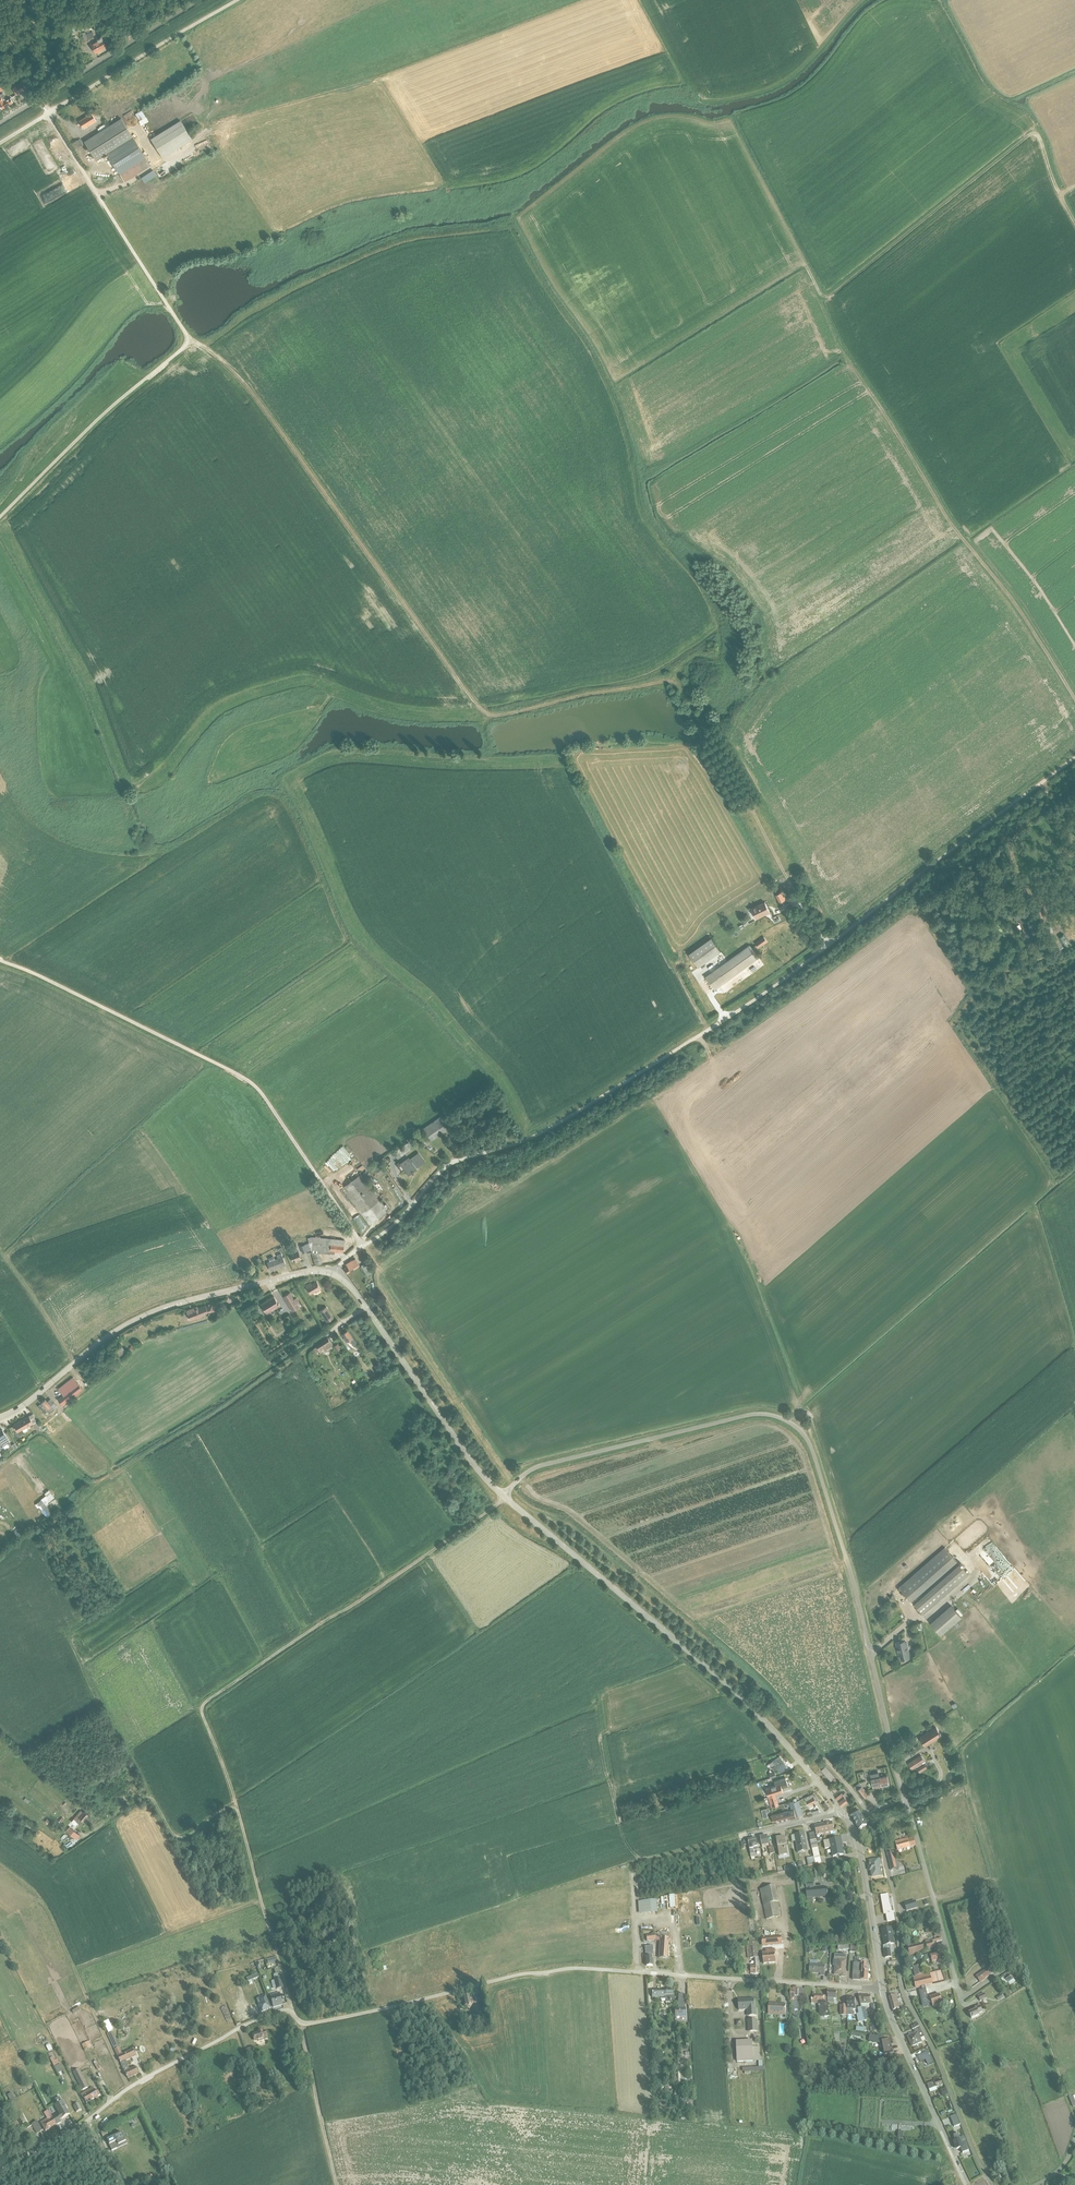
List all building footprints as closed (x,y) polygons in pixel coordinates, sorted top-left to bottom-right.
[(88,34),(86,34),(85,32),(82,33),(84,40),(81,41),(83,46),(86,45),(85,43),(90,42),(89,39),(94,37),(92,32),(88,33),(88,34)] [(91,44),(96,53),(106,47),(101,38),(91,44)] [(23,82),(16,86),(20,93),(27,89),(23,82)] [(2,108),(15,101),(12,97),(7,100),(3,93),(0,95),(0,105),(2,108)] [(142,111),(135,114),(139,121),(141,126),(149,122),(146,117),(146,118),(142,111)] [(94,112),(79,121),(84,129),(96,121),(94,118),(97,116),(94,112)] [(108,154),(134,138),(125,125),(121,118),(84,142),(88,148),(90,152),(96,161),(107,155),(108,154)] [(180,121),(151,139),(163,158),(192,140),(180,121)] [(108,154),(107,155),(119,173),(145,156),(134,138),(108,154)] [(81,143),(79,139),(72,144),(76,150),(83,145),(81,143)] [(145,156),(119,173),(124,182),(151,166),(145,156)] [(76,169),(74,165),(71,167),(68,162),(62,166),(67,175),(76,169)] [(159,166),(162,175),(170,173),(168,164),(159,166)] [(153,170),(141,178),(145,183),(157,175),(153,170)] [(781,894),(777,897),(781,905),(785,903),(786,903),(781,894)] [(765,902),(751,908),(756,919),(770,912),(765,902)] [(1024,913),(1014,918),(1016,923),(1019,922),(1022,929),(1019,930),(1023,937),(1033,933),(1024,913)] [(764,936),(755,942),(757,945),(753,947),(756,950),(768,942),(764,936)] [(1061,939),(1065,946),(1071,943),(1067,936),(1061,939)] [(711,938),(689,954),(699,968),(721,952),(711,938)] [(750,945),(705,977),(707,979),(710,983),(715,990),(754,961),(759,958),(750,945)] [(442,1116),(421,1130),(429,1142),(431,1141),(450,1129),(442,1116)] [(409,1142),(398,1150),(402,1156),(413,1148),(409,1142)] [(400,1164),(397,1166),(402,1172),(405,1169),(409,1175),(417,1169),(416,1168),(425,1162),(418,1153),(410,1159),(408,1157),(400,1163),(400,1164)] [(359,1168),(363,1173),(367,1169),(362,1164),(359,1168)] [(361,1174),(342,1189),(370,1225),(389,1210),(361,1174)] [(361,1216),(356,1220),(365,1230),(370,1226),(361,1216)] [(309,1242),(311,1249),(315,1265),(322,1263),(319,1252),(335,1254),(335,1251),(343,1252),(344,1240),(320,1237),(320,1236),(315,1235),(315,1237),(312,1236),(308,1237),(309,1242)] [(311,1249),(309,1242),(300,1246),(302,1252),(311,1249)] [(294,1252),(290,1253),(293,1261),(301,1258),(297,1248),(293,1249),(294,1252)] [(270,1261),(267,1262),(271,1270),(286,1264),(281,1253),(277,1254),(278,1257),(275,1259),(274,1255),(269,1257),(270,1261)] [(348,1267),(344,1270),(347,1274),(360,1266),(355,1258),(353,1260),(353,1259),(346,1264),(348,1267)] [(365,1263),(361,1266),(368,1277),(373,1274),(371,1272),(373,1271),(370,1265),(368,1266),(365,1263)] [(311,1283),(305,1286),(310,1295),(315,1292),(317,1293),(320,1291),(320,1289),(321,1289),(319,1286),(317,1282),(312,1285),(311,1283)] [(290,1292),(283,1296),(292,1311),(299,1307),(297,1303),(300,1301),(297,1297),(294,1298),(290,1292)] [(266,1301),(261,1304),(267,1314),(280,1306),(274,1296),(270,1298),(265,1301),(266,1301)] [(195,1307),(186,1310),(190,1320),(215,1310),(212,1304),(206,1306),(206,1305),(198,1307),(198,1306),(195,1307)] [(326,1307),(319,1311),(327,1322),(333,1318),(326,1307)] [(348,1330),(342,1334),(344,1337),(343,1338),(347,1342),(348,1341),(348,1343),(351,1341),(354,1347),(358,1344),(348,1330)] [(322,1343),(313,1349),(316,1353),(323,1348),(325,1350),(333,1345),(328,1338),(321,1343),(322,1343)] [(121,1344),(113,1349),(120,1359),(127,1353),(121,1344)] [(63,1395),(58,1399),(62,1405),(83,1389),(73,1377),(58,1388),(63,1395)] [(47,1409),(50,1412),(57,1406),(50,1399),(48,1401),(46,1399),(42,1402),(47,1409)] [(29,1416),(34,1423),(37,1429),(41,1427),(33,1414),(29,1416)] [(34,1423),(29,1416),(13,1425),(19,1435),(24,1432),(22,1430),(34,1423)] [(4,1448),(3,1446),(8,1443),(10,1441),(2,1429),(0,1431),(0,1451),(4,1448)] [(46,1495),(41,1499),(46,1506),(51,1502),(51,1501),(55,1497),(49,1490),(45,1494),(46,1495)] [(899,1587),(912,1601),(957,1561),(945,1547),(899,1587)] [(914,1604),(923,1614),(969,1574),(960,1564),(914,1604)] [(931,1623),(941,1635),(961,1617),(951,1605),(931,1623)] [(896,1642),(899,1652),(900,1652),(901,1660),(910,1657),(908,1645),(906,1646),(905,1640),(896,1642)] [(920,1738),(925,1745),(928,1743),(929,1744),(942,1736),(936,1727),(920,1738)] [(912,1769),(924,1762),(925,1761),(921,1755),(908,1763),(912,1769)] [(780,1756),(769,1764),(774,1770),(777,1768),(780,1772),(788,1767),(780,1756)] [(918,1768),(922,1772),(929,1767),(926,1762),(918,1768)] [(826,1766),(822,1770),(831,1781),(833,1780),(835,1782),(837,1780),(835,1778),(835,1777),(826,1766)] [(871,1774),(872,1779),(871,1779),(872,1780),(871,1781),(871,1782),(872,1783),(873,1788),(882,1786),(881,1786),(889,1784),(888,1776),(879,1777),(879,1773),(871,1774)] [(774,1778),(769,1780),(771,1785),(773,1784),(774,1785),(785,1781),(783,1775),(774,1778)] [(853,1787),(862,1798),(867,1794),(859,1783),(853,1787)] [(781,1784),(763,1790),(766,1798),(776,1795),(783,1792),(781,1784)] [(842,1793),(836,1798),(843,1806),(849,1801),(848,1800),(850,1798),(845,1792),(843,1794),(842,1793)] [(813,1794),(805,1798),(809,1805),(819,1800),(816,1796),(813,1794)] [(776,1795),(766,1798),(768,1803),(770,1803),(772,1808),(779,1805),(776,1795)] [(799,1800),(794,1803),(796,1807),(796,1809),(798,1816),(803,1815),(799,1800)] [(794,1809),(771,1815),(774,1823),(796,1817),(796,1816),(794,1809)] [(859,1809),(851,1814),(853,1818),(859,1830),(867,1825),(859,1809)] [(81,1810),(71,1821),(76,1825),(78,1822),(80,1824),(89,1814),(85,1811),(84,1812),(81,1810)] [(832,1822),(814,1826),(816,1835),(834,1831),(832,1822)] [(70,1827),(66,1831),(77,1840),(80,1835),(70,1827)] [(805,1833),(795,1835),(796,1842),(798,1853),(808,1851),(805,1833)] [(767,1836),(760,1838),(763,1849),(762,1849),(764,1856),(768,1855),(766,1848),(768,1848),(770,1855),(775,1853),(773,1846),(769,1847),(769,1845),(767,1836)] [(777,1838),(776,1838),(779,1856),(788,1855),(785,1837),(784,1837),(785,1837),(777,1839),(777,1838)] [(841,1838),(823,1841),(825,1849),(831,1848),(833,1857),(844,1855),(842,1846),(843,1846),(841,1838)] [(895,1842),(898,1851),(916,1846),(914,1838),(908,1839),(895,1842)] [(756,1839),(748,1840),(752,1858),(756,1857),(756,1853),(754,1853),(753,1851),(759,1849),(759,1848),(758,1848),(756,1840),(756,1839)] [(811,1841),(810,1841),(814,1857),(815,1864),(821,1863),(818,1847),(817,1839),(816,1839),(811,1841)] [(887,1853),(891,1870),(897,1869),(900,1868),(896,1851),(887,1853)] [(814,1857),(807,1858),(808,1866),(816,1865),(815,1864),(814,1857)] [(870,1866),(870,1871),(871,1871),(872,1877),(882,1875),(880,1868),(883,1868),(882,1859),(875,1860),(871,1861),(870,1861),(870,1865),(870,1866)] [(775,1887),(760,1890),(766,1919),(781,1916),(778,1903),(779,1903),(775,1887)] [(827,1888),(806,1890),(807,1901),(813,1900),(813,1897),(828,1896),(827,1888)] [(656,1899),(638,1901),(639,1913),(657,1912),(656,1899)] [(890,1899),(882,1900),(882,1901),(884,1913),(884,1914),(887,1914),(888,1921),(888,1922),(895,1920),(894,1911),(892,1912),(891,1906),(893,1906),(892,1899),(890,1899)] [(905,1904),(907,1911),(917,1908),(915,1901),(905,1904)] [(892,1927),(882,1929),(885,1945),(890,1944),(895,1944),(892,1927)] [(776,1929),(764,1930),(765,1937),(777,1936),(776,1929)] [(655,1935),(646,1936),(647,1942),(655,1941),(660,1941),(661,1934),(655,1933),(655,1935)] [(660,1941),(659,1958),(668,1959),(669,1944),(670,1944),(671,1935),(661,1934),(660,1941)] [(781,1936),(761,1938),(762,1942),(762,1945),(762,1946),(782,1944),(781,1936)] [(925,1941),(927,1949),(934,1947),(935,1950),(938,1949),(937,1944),(936,1944),(935,1943),(936,1942),(941,1941),(941,1938),(932,1940),(933,1942),(929,1942),(929,1941),(925,1941)] [(745,1972),(739,1972),(739,1974),(745,1974),(745,1972),(751,1973),(751,1974),(756,1974),(756,1973),(760,1973),(760,1966),(759,1958),(758,1958),(757,1941),(752,1941),(752,1940),(750,1940),(748,1942),(748,1945),(746,1945),(748,1958),(754,1958),(754,1966),(751,1966),(745,1966),(745,1972)] [(924,1950),(923,1944),(912,1947),(911,1945),(908,1945),(909,1951),(907,1951),(907,1954),(924,1950)] [(766,1952),(763,1952),(764,1963),(776,1962),(775,1953),(776,1952),(776,1950),(775,1949),(766,1950),(766,1952)] [(926,1960),(929,1960),(931,1959),(932,1962),(941,1960),(939,1953),(931,1955),(930,1954),(925,1956),(926,1960)] [(834,1959),(833,1965),(835,1965),(835,1969),(834,1974),(841,1975),(841,1976),(845,1977),(847,1955),(835,1954),(834,1959)] [(818,1960),(809,1959),(809,1961),(810,1961),(809,1972),(821,1973),(821,1975),(825,1975),(825,1964),(818,1963),(818,1960)] [(853,1962),(853,1979),(861,1979),(861,1963),(853,1962)] [(861,1979),(861,1980),(868,1980),(869,1964),(861,1963),(861,1979)] [(980,1983),(998,1970),(994,1963),(976,1976),(980,1983)] [(915,1976),(924,1974),(922,1965),(913,1967),(915,1976)] [(279,1973),(273,1974),(275,1980),(274,1980),(276,1989),(283,1988),(281,1978),(280,1979),(279,1973)] [(1003,1975),(1005,1979),(1004,1980),(1006,1982),(1007,1982),(1008,1983),(1013,1979),(1011,1975),(1009,1977),(1007,1973),(1003,1975)] [(930,1974),(913,1977),(916,1988),(933,1984),(930,1974)] [(659,1990),(652,1990),(652,1998),(660,1997),(660,2000),(661,2000),(662,2002),(665,2002),(666,2002),(666,2003),(670,2003),(674,2003),(674,2002),(675,2002),(675,1995),(673,1995),(673,1990),(659,1990)] [(837,1991),(828,1990),(828,2001),(828,2002),(834,2002),(834,1999),(836,1999),(837,1991)] [(468,1993),(463,1994),(466,2006),(465,2007),(468,2009),(469,2008),(470,2009),(472,2006),(471,2005),(468,1993)] [(279,1994),(270,1996),(274,2008),(283,2005),(279,1994)] [(678,2008),(674,2008),(675,2017),(685,2016),(685,2007),(684,2007),(684,2003),(683,1994),(679,1994),(678,2003),(678,2006),(678,2008)] [(930,1998),(933,2007),(943,2003),(940,1994),(930,1998)] [(815,1997),(811,1997),(811,2003),(819,2003),(820,2017),(829,2016),(828,2002),(828,2001),(826,2001),(826,1995),(815,1995),(815,1997)] [(870,1995),(859,1995),(861,2007),(864,2020),(867,2019),(866,2011),(865,2007),(869,2007),(869,2003),(870,2003),(870,1995)] [(896,1995),(889,1997),(893,2011),(903,2008),(901,2002),(899,2003),(898,1999),(896,1995)] [(260,2004),(258,2004),(261,2012),(271,2009),(266,1996),(258,1998),(260,2004)] [(855,1998),(847,1998),(847,2005),(847,2014),(853,2014),(853,2009),(856,2009),(856,2004),(855,2004),(855,1998)] [(744,1999),(738,1999),(739,2010),(747,2009),(748,2016),(757,2015),(756,2008),(755,2008),(754,1999),(744,1999)] [(769,2003),(769,2014),(785,2015),(786,2004),(769,2003)] [(969,2013),(972,2019),(980,2015),(979,2014),(983,2012),(980,2006),(975,2008),(976,2010),(969,2013)] [(859,2013),(856,2014),(858,2022),(865,2020),(864,2020),(861,2007),(857,2008),(859,2013)] [(757,2020),(748,2020),(749,2032),(758,2031),(757,2020)] [(913,2026),(911,2026),(913,2030),(914,2030),(915,2034),(921,2031),(917,2023),(915,2024),(915,2025),(913,2026)] [(257,2033),(253,2035),(255,2042),(259,2041),(259,2042),(268,2039),(266,2032),(263,2033),(262,2031),(257,2032),(257,2033)] [(915,2034),(908,2037),(909,2040),(910,2043),(912,2047),(922,2042),(922,2041),(921,2039),(924,2037),(921,2031),(915,2034)] [(112,2032),(107,2034),(117,2056),(122,2054),(119,2047),(119,2048),(112,2032)] [(870,2035),(869,2042),(882,2044),(885,2054),(892,2052),(890,2046),(892,2046),(890,2038),(883,2040),(884,2037),(870,2035)] [(753,2040),(737,2041),(737,2062),(761,2061),(760,2046),(753,2047),(753,2040)] [(89,2042),(82,2045),(85,2051),(92,2047),(89,2042)] [(253,2047),(245,2050),(247,2056),(255,2052),(253,2047)] [(133,2050),(117,2056),(124,2073),(125,2073),(128,2079),(138,2074),(135,2067),(130,2070),(126,2061),(136,2057),(133,2050)] [(928,2052),(918,2056),(921,2062),(926,2060),(928,2065),(933,2063),(928,2052)] [(53,2058),(50,2059),(58,2074),(63,2071),(57,2060),(55,2061),(53,2058)] [(684,2065),(678,2065),(679,2091),(680,2091),(680,2093),(683,2092),(683,2082),(685,2082),(685,2081),(688,2081),(688,2078),(685,2078),(684,2065)] [(79,2070),(73,2073),(82,2091),(89,2088),(79,2070)] [(934,2081),(927,2084),(929,2090),(936,2087),(943,2085),(941,2080),(935,2082),(934,2081)] [(93,2088),(81,2095),(83,2098),(83,2097),(87,2104),(101,2096),(98,2091),(96,2092),(93,2088)] [(946,2088),(940,2090),(943,2096),(949,2094),(946,2088)] [(12,2094),(7,2096),(26,2130),(30,2127),(12,2094)] [(59,2113),(52,2118),(56,2126),(61,2123),(60,2121),(70,2115),(65,2107),(66,2106),(63,2101),(62,2102),(60,2098),(55,2100),(58,2104),(54,2106),(59,2113)] [(79,2104),(73,2106),(77,2113),(82,2110),(79,2104)] [(47,2119),(40,2123),(46,2132),(56,2126),(52,2118),(48,2111),(44,2114),(47,2119)] [(956,2114),(950,2117),(954,2127),(960,2124),(956,2114)] [(37,2122),(31,2125),(37,2134),(42,2131),(37,2122)] [(898,2130),(912,2129),(912,2123),(901,2123),(901,2122),(889,2122),(890,2131),(898,2130)] [(122,2133),(111,2139),(113,2143),(116,2142),(118,2146),(126,2142),(122,2133)] [(964,2138),(954,2142),(956,2147),(957,2147),(958,2149),(961,2148),(963,2154),(969,2152),(964,2138)]
